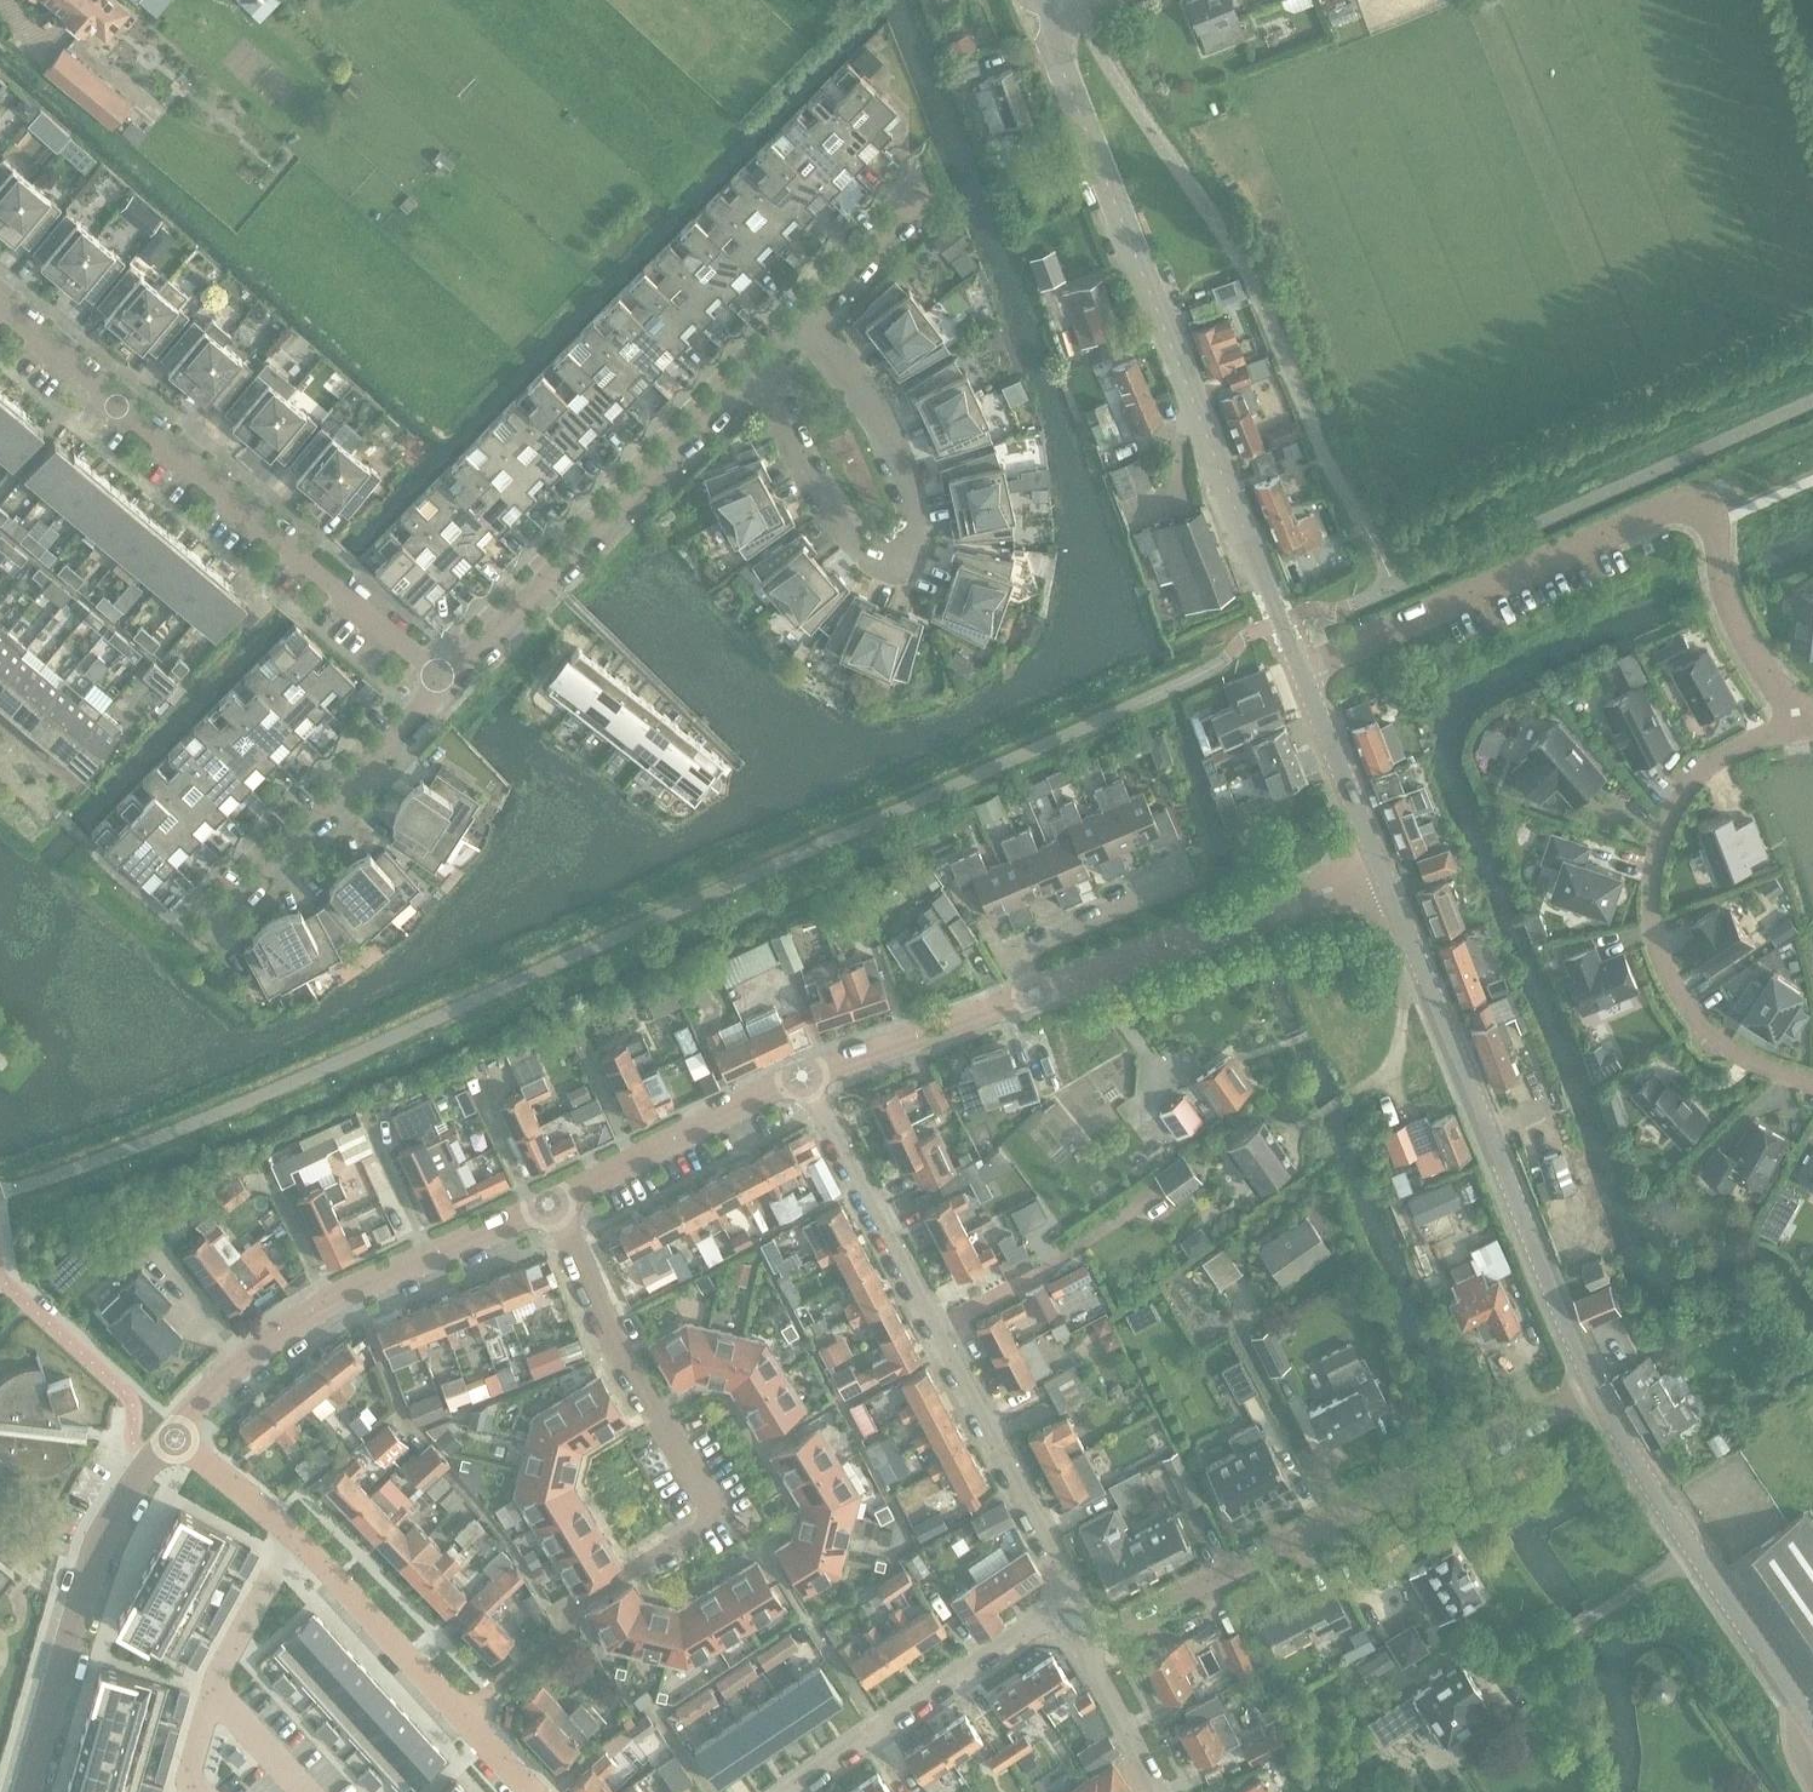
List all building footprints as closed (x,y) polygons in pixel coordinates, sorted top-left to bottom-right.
[(96,27),(110,38),(129,15),(111,0),(48,0),(70,18),(65,24),(78,35),(90,21),(96,27)] [(1200,31),(1207,51),(1245,36),(1231,0),(1190,0),(1187,1),(1199,32),(1200,31)] [(972,33),(951,40),(956,54),(977,47),(972,33)] [(872,77),(887,63),(872,47),(857,61),(872,77)] [(46,71),(111,126),(130,104),(65,49),(46,71)] [(977,56),(955,64),(960,79),(982,71),(977,56)] [(848,63),(833,78),(845,90),(834,101),(871,138),(880,148),(893,135),(883,125),(897,111),(848,63)] [(1026,126),(1033,124),(1030,116),(1031,116),(1014,70),(989,79),(991,85),(972,92),(980,112),(985,111),(992,130),(1024,118),(1026,126)] [(354,83),(346,92),(354,100),(363,90),(354,83)] [(823,89),(808,104),(820,116),(809,127),(808,127),(846,164),(845,164),(855,174),(868,161),(858,151),(871,138),(834,101),(823,89)] [(24,95),(18,104),(18,110),(29,119),(38,107),(24,95)] [(782,130),(772,141),(783,153),(820,190),(830,200),(843,186),(833,176),(845,164),(846,164),(808,127),(809,127),(797,115),(782,130)] [(132,121),(122,132),(137,145),(147,133),(132,121)] [(820,190),(783,153),(772,141),(757,156),(768,168),(758,179),(757,179),(795,216),(794,216),(804,226),(817,213),(807,203),(820,190)] [(442,149),(432,159),(447,172),(456,163),(442,149)] [(32,183),(2,158),(0,161),(0,221),(32,183)] [(746,167),(732,182),(743,194),(733,205),(732,205),(769,242),(779,252),(792,239),(782,229),(794,216),(795,216),(757,179),(758,179),(746,167)] [(0,221),(0,230),(15,242),(18,238),(29,247),(62,208),(32,183),(0,221)] [(1230,190),(1235,200),(1245,194),(1240,185),(1230,190)] [(769,242),(732,205),(733,205),(721,193),(706,208),(718,220),(707,231),(744,268),(743,268),(753,278),(766,265),(756,255),(769,242)] [(134,196),(122,210),(132,218),(144,204),(134,196)] [(41,264),(60,280),(96,237),(66,212),(33,251),(44,260),(41,264)] [(695,219),(681,234),(692,246),(682,257),(681,257),(718,294),(728,304),(741,291),(731,281),(743,268),(744,268),(707,231),(695,219)] [(956,221),(933,238),(948,258),(971,241),(956,221)] [(161,223),(149,239),(161,249),(174,234),(161,223)] [(96,237),(60,280),(78,296),(82,292),(93,301),(125,262),(96,237)] [(718,294),(681,257),(682,257),(670,245),(655,260),(667,272),(656,282),(656,283),(693,319),(692,320),(702,330),(715,317),(705,307),(718,294)] [(792,251),(786,257),(794,266),(801,259),(792,251)] [(1050,252),(1031,259),(1033,263),(1040,285),(1059,279),(1050,252)] [(104,318),(123,333),(159,290),(130,265),(97,304),(108,313),(104,318)] [(692,320),(693,319),(656,283),(656,282),(645,271),(630,286),(641,297),(631,308),(630,309),(668,345),(667,346),(677,356),(690,343),(680,333),(692,320)] [(159,290),(123,333),(142,349),(146,345),(156,354),(189,315),(178,306),(188,295),(168,279),(159,290)] [(854,321),(868,339),(873,335),(882,346),(926,311),(910,290),(906,293),(894,282),(896,280),(895,279),(854,321)] [(1103,279),(1064,294),(1083,346),(1098,341),(1104,356),(1128,347),(1103,279)] [(1223,284),(1213,288),(1220,306),(1230,302),(1223,284)] [(619,297),(604,312),(616,323),(605,334),(605,335),(642,371),(642,372),(651,382),(664,369),(654,359),(667,346),(668,345),(630,309),(631,308),(619,297)] [(1218,311),(1213,298),(1189,308),(1194,320),(1218,311)] [(926,311),(882,346),(890,356),(884,361),(898,379),(950,350),(949,348),(947,350),(939,336),(943,333),(926,311)] [(194,319),(161,358),(172,367),(168,371),(187,387),(223,344),(231,334),(212,318),(204,328),(194,319)] [(1194,333),(1210,373),(1245,359),(1228,319),(1194,333)] [(579,338),(568,349),(580,360),(579,361),(617,397),(616,398),(626,408),(639,394),(629,385),(642,372),(642,371),(605,335),(605,334),(594,323),(579,338)] [(223,344),(187,387),(206,403),(209,399),(220,408),(253,369),(223,344)] [(616,398),(617,397),(579,361),(580,360),(568,349),(554,364),(565,375),(555,386),(554,387),(591,423),(591,424),(601,433),(613,420),(604,411),(616,398)] [(1232,389),(1252,381),(1272,373),(1265,356),(1225,372),(1232,389)] [(954,358),(905,390),(914,411),(921,408),(927,420),(978,396),(966,372),(962,374),(953,360),(955,359),(954,358)] [(1114,368),(1127,402),(1121,404),(1126,417),(1133,414),(1140,431),(1163,421),(1137,359),(1114,368)] [(257,373),(225,412),(236,421),(232,425),(251,441),(287,397),(297,386),(267,361),(257,373)] [(591,424),(591,423),(554,387),(555,386),(543,375),(528,390),(540,401),(529,412),(529,413),(566,449),(565,450),(575,459),(589,446),(579,436),(591,424)] [(1278,443),(1273,430),(1259,436),(1253,421),(1249,410),(1260,406),(1252,386),(1220,399),(1232,429),(1244,459),(1265,450),(1265,449),(1278,443)] [(0,403),(0,442),(25,412),(6,396),(0,403)] [(932,432),(926,435),(935,456),(992,439),(992,438),(989,438),(985,423),(989,421),(978,396),(927,420),(932,432)] [(287,397),(251,441),(270,456),(273,452),(284,461),(317,422),(287,397)] [(503,416),(492,427),(504,438),(503,439),(540,475),(540,476),(550,485),(563,472),(553,463),(565,450),(566,449),(529,413),(529,412),(517,401),(503,416)] [(1109,401),(1086,410),(1101,447),(1124,439),(1109,401)] [(0,442),(0,453),(14,465),(41,433),(34,426),(35,424),(25,415),(26,413),(25,412),(0,442)] [(1294,422),(1273,430),(1278,443),(1300,435),(1294,422)] [(296,478),(315,494),(351,451),(321,426),(288,465),(299,474),(296,478)] [(477,442),(467,453),(478,464),(478,465),(515,501),(514,502),(524,511),(537,498),(527,488),(540,476),(540,475),(503,439),(504,438),(492,427),(477,442)] [(407,431),(399,441),(408,449),(416,439),(413,437),(407,431)] [(53,442),(25,475),(45,491),(76,455),(75,454),(73,455),(63,446),(61,449),(53,442)] [(713,493),(709,495),(722,519),(771,493),(765,481),(771,477),(760,457),(757,458),(753,447),(739,451),(743,463),(705,477),(705,479),(708,478),(713,493)] [(939,468),(944,491),(951,489),(954,503),(1009,491),(1006,478),(1003,464),(999,465),(993,451),(996,450),(995,448),(939,468)] [(351,451),(315,494),(334,510),(337,506),(348,515),(381,476),(351,451)] [(1262,473),(1275,467),(1269,452),(1255,457),(1262,473)] [(514,502),(515,501),(478,465),(478,464),(467,453),(452,468),(463,479),(453,490),(452,491),(489,527),(489,528),(499,537),(512,524),(502,515),(514,502)] [(76,455),(45,491),(47,493),(48,491),(66,505),(95,471),(76,455)] [(1143,457),(1109,469),(1120,497),(1153,484),(1143,457)] [(95,471),(66,505),(85,521),(114,487),(95,471)] [(1022,475),(1006,478),(1009,491),(1027,487),(1024,474),(1022,475)] [(1254,485),(1267,516),(1291,506),(1278,475),(1254,485)] [(426,494),(416,504),(427,516),(427,517),(464,553),(464,554),(473,563),(486,550),(476,540),(489,528),(489,527),(452,491),(453,490),(441,479),(426,494)] [(114,487),(85,521),(104,537),(133,502),(114,487)] [(957,516),(950,517),(955,540),(1014,536),(1014,534),(1011,534),(1010,519),(1015,518),(1009,491),(954,503),(957,516)] [(722,519),(734,543),(739,541),(748,553),(746,555),(747,556),(795,522),(784,501),(777,505),(771,493),(722,519)] [(133,502),(104,537),(123,553),(152,518),(133,502)] [(463,554),(464,553),(427,517),(427,516),(416,504),(401,520),(413,531),(402,542),(401,542),(439,579),(438,579),(448,589),(461,576),(451,566),(463,554)] [(1324,542),(1312,513),(1296,519),(1291,506),(1267,516),(1279,547),(1293,542),(1297,553),(1324,542)] [(1,524),(9,515),(0,507),(0,524),(1,524)] [(1149,549),(1157,568),(1162,583),(1174,578),(1186,609),(1233,591),(1202,508),(1136,533),(1143,551),(1149,549)] [(152,518),(123,553),(142,569),(171,534),(152,518)] [(390,530),(375,545),(387,557),(375,569),(423,615),(435,602),(426,592),(438,579),(439,579),(401,542),(402,542),(390,530)] [(28,531),(20,540),(29,548),(38,539),(28,531)] [(764,577),(760,580),(778,601),(820,564),(811,554),(817,549),(802,532),(752,564),(753,565),(755,564),(764,577)] [(7,554),(14,545),(1,534),(0,535),(0,548),(7,554)] [(171,534),(142,569),(161,585),(190,550),(171,534)] [(38,539),(29,548),(39,556),(47,547),(38,539)] [(21,565),(28,557),(14,545),(7,554),(21,565)] [(955,572),(950,585),(1003,604),(1012,578),(1008,576),(1011,561),(1013,562),(1014,560),(956,548),(948,569),(955,572)] [(190,550),(161,585),(180,601),(209,566),(190,550)] [(66,562),(57,572),(67,580),(76,571),(66,562)] [(820,564),(778,601),(796,622),(800,618),(811,629),(810,631),(811,632),(850,587),(835,570),(829,575),(820,564)] [(32,575),(46,586),(53,578),(39,566),(32,575)] [(209,566),(180,601),(197,616),(195,618),(197,619),(228,582),(209,566)] [(76,571),(67,580),(77,588),(85,579),(76,571)] [(46,586),(43,589),(62,605),(72,593),(66,589),(53,578),(46,586)] [(228,582),(197,619),(217,636),(244,603),(236,596),(238,594),(227,585),(229,583),(228,582)] [(990,628),(994,630),(1003,604),(950,585),(946,598),(939,595),(931,617),(983,644),(984,643),(982,642),(990,628)] [(841,651),(839,655),(864,666),(886,614),(874,609),(877,602),(855,593),(825,644),(826,644),(828,642),(841,651)] [(1793,646),(1812,648),(1812,594),(1800,593),(1793,646)] [(103,594),(95,604),(105,612),(114,603),(103,594)] [(70,606),(83,618),(90,609),(77,598),(70,606)] [(114,603),(105,612),(115,620),(123,610),(114,603)] [(462,603),(455,611),(460,616),(468,608),(462,603)] [(258,615),(248,606),(239,616),(250,625),(258,615)] [(97,629),(104,621),(90,609),(83,618),(97,629)] [(886,614),(864,666),(889,676),(892,672),(907,676),(906,678),(907,679),(923,622),(902,612),(899,619),(886,614)] [(8,631),(0,624),(0,641),(8,631)] [(141,626),(133,636),(143,644),(151,635),(141,626)] [(285,638),(270,653),(282,664),(319,700),(320,700),(333,687),(342,697),(355,684),(331,660),(320,671),(312,663),(323,652),(308,637),(297,626),(285,638)] [(107,638),(121,649),(128,641),(114,630),(107,638)] [(0,641),(0,679),(27,647),(8,631),(0,641)] [(151,635),(143,644),(152,652),(161,642),(151,635)] [(1664,665),(1691,650),(1684,636),(1657,650),(1664,665)] [(580,643),(584,647),(589,642),(585,638),(580,643)] [(135,661),(142,652),(128,641),(121,649),(135,661)] [(801,641),(793,652),(802,659),(811,648),(801,641)] [(0,679),(0,698),(10,706),(46,663),(27,647),(0,679)] [(555,676),(544,690),(557,700),(553,705),(564,714),(568,709),(572,704),(573,705),(603,666),(578,647),(571,656),(567,653),(551,673),(555,676)] [(955,650),(948,664),(966,673),(973,660),(955,650)] [(1708,651),(1674,670),(1702,720),(1736,701),(1708,651)] [(259,664),(245,679),(256,690),(257,690),(294,726),(295,726),(304,736),(330,710),(320,700),(319,700),(282,664),(270,653),(259,664)] [(179,658),(171,668),(181,676),(189,667),(179,658)] [(46,663),(10,706),(29,722),(65,679),(46,663)] [(166,695),(177,682),(155,663),(144,677),(166,695)] [(572,704),(568,709),(581,719),(585,714),(596,723),(597,723),(627,685),(603,666),(573,705),(572,704)] [(1206,755),(1211,753),(1227,747),(1225,740),(1282,718),(1264,671),(1227,685),(1234,705),(1214,712),(1211,704),(1190,713),(1206,755)] [(65,679),(29,722),(48,738),(78,702),(77,701),(83,694),(65,679)] [(1572,679),(1558,686),(1564,700),(1579,693),(1572,679)] [(78,702),(48,738),(66,754),(97,718),(104,711),(103,710),(113,698),(95,682),(84,694),(83,694),(77,701),(78,702)] [(597,723),(596,723),(592,728),(606,738),(610,733),(620,742),(621,742),(651,704),(627,685),(597,723)] [(1641,686),(1604,704),(1635,765),(1672,746),(1641,686)] [(294,726),(257,690),(256,690),(246,701),(234,690),(219,705),(231,716),(232,716),(269,752),(282,739),(292,749),(304,736),(295,726),(294,726)] [(1367,771),(1390,762),(1406,755),(1392,722),(1377,728),(1374,719),(1375,719),(1368,701),(1346,710),(1353,727),(1350,728),(1367,771)] [(621,742),(620,742),(617,747),(630,757),(634,752),(644,760),(645,761),(675,723),(651,704),(621,742)] [(97,718),(66,754),(86,770),(89,767),(93,771),(104,758),(100,754),(116,734),(123,726),(104,711),(97,718)] [(333,714),(326,721),(335,730),(342,723),(333,714)] [(269,752),(232,716),(231,716),(220,727),(209,716),(194,731),(206,742),(243,778),(244,778),(256,765),(266,775),(279,762),(269,752)] [(1559,784),(1575,802),(1606,775),(1560,722),(1529,749),(1532,753),(1516,767),(1543,798),(1559,784)] [(645,761),(644,760),(641,765),(654,776),(658,771),(669,779),(669,780),(699,742),(675,723),(645,761)] [(1252,737),(1262,764),(1296,750),(1285,724),(1252,737)] [(1485,726),(1477,749),(1496,756),(1504,733),(1485,726)] [(1163,733),(1148,738),(1150,746),(1159,750),(1168,747),(1163,733)] [(243,778),(206,742),(195,753),(183,742),(169,757),(180,768),(181,768),(218,804),(231,791),(241,801),(254,787),(244,778),(243,778)] [(669,780),(669,779),(665,784),(677,794),(682,790),(694,799),(701,790),(706,791),(710,791),(714,790),(717,788),(720,790),(721,789),(718,786),(720,782),(720,778),(719,774),(717,770),(724,761),(699,742),(669,780)] [(1128,749),(1128,750),(1128,751),(1128,752),(1129,753),(1129,754),(1130,754),(1130,755),(1131,755),(1131,756),(1132,756),(1133,757),(1134,757),(1135,757),(1136,757),(1137,757),(1138,757),(1139,756),(1140,756),(1140,755),(1141,755),(1141,754),(1142,753),(1142,752),(1143,751),(1143,750),(1143,749),(1143,748),(1142,747),(1142,746),(1141,745),(1141,744),(1140,744),(1140,743),(1139,743),(1138,743),(1137,742),(1136,742),(1135,742),(1134,742),(1133,743),(1132,743),(1131,743),(1131,744),(1130,744),(1130,745),(1129,745),(1129,746),(1128,747),(1128,748),(1128,749)] [(1227,747),(1211,753),(1215,763),(1241,753),(1237,743),(1227,747)] [(1306,776),(1296,750),(1262,764),(1273,790),(1306,776)] [(719,768),(726,773),(731,768),(724,762),(719,768)] [(1401,856),(1424,846),(1440,840),(1431,819),(1423,822),(1417,806),(1409,809),(1393,767),(1369,776),(1401,856)] [(158,768),(143,783),(155,794),(192,830),(193,830),(205,817),(215,827),(228,813),(218,804),(181,768),(180,768),(169,779),(158,768)] [(402,799),(459,837),(474,813),(472,812),(479,801),(480,802),(481,801),(465,790),(470,783),(447,768),(442,776),(436,772),(435,773),(436,773),(429,784),(423,780),(418,783),(414,786),(409,790),(406,795),(402,799)] [(1048,776),(1047,777),(1052,789),(1058,786),(1053,774),(1048,776)] [(1107,783),(1134,845),(1150,838),(1153,846),(1178,835),(1166,807),(1152,812),(1143,791),(1130,797),(1122,777),(1107,783)] [(1039,780),(1024,786),(1025,788),(1029,798),(1044,792),(1039,780)] [(1091,813),(1116,873),(1126,868),(1119,851),(1134,845),(1107,783),(1093,789),(1101,809),(1091,813)] [(1020,791),(1005,797),(1010,807),(1024,801),(1020,791)] [(1264,791),(1234,804),(1241,820),(1271,808),(1264,791)] [(132,794),(118,809),(129,820),(130,820),(167,856),(180,843),(190,853),(203,839),(193,830),(192,830),(155,794),(144,805),(132,794)] [(999,795),(974,805),(976,809),(981,823),(1006,812),(1000,798),(999,795)] [(1063,813),(1085,866),(1100,860),(1107,877),(1116,873),(1091,813),(1081,817),(1073,798),(1059,804),(1063,813)] [(442,858),(444,860),(459,837),(402,799),(399,804),(397,809),(395,815),(394,820),(393,826),(399,830),(392,840),(391,841),(435,870),(436,869),(435,868),(442,858)] [(1047,842),(1072,901),(1082,897),(1075,880),(1089,875),(1085,866),(1063,813),(1048,819),(1056,838),(1047,842)] [(1705,845),(1718,879),(1751,866),(1749,861),(1767,854),(1753,819),(1735,826),(1732,817),(1703,828),(1709,843),(1705,845)] [(107,820),(92,835),(141,883),(142,882),(155,869),(164,879),(177,865),(167,856),(130,820),(129,820),(119,831),(107,820)] [(1015,834),(1041,895),(1056,889),(1063,905),(1072,901),(1047,842),(1037,846),(1029,828),(1015,834)] [(998,862),(1023,922),(1034,917),(1027,901),(1041,895),(1015,834),(1001,840),(1008,858),(998,862)] [(1564,866),(1555,893),(1573,900),(1576,906),(1585,909),(1591,906),(1610,912),(1623,876),(1584,862),(1589,846),(1555,834),(1546,859),(1564,866)] [(208,846),(201,854),(213,866),(221,858),(208,846)] [(345,867),(392,917),(412,898),(410,896),(419,887),(420,889),(421,887),(385,848),(384,849),(384,850),(375,858),(370,853),(366,854),(362,855),(359,857),(352,861),(348,864),(345,867)] [(1014,925),(1023,922),(998,862),(986,867),(978,849),(949,861),(961,889),(975,883),(989,916),(1007,909),(1014,925)] [(1447,849),(1418,859),(1425,878),(1454,868),(1447,849)] [(324,905),(325,906),(321,909),(344,941),(352,935),(360,944),(361,943),(360,942),(369,933),(371,935),(392,917),(345,867),(342,871),(338,875),(335,880),(332,885),(330,890),(335,896),(326,904),(325,903),(324,905)] [(934,872),(925,877),(933,889),(941,884),(934,872)] [(1776,877),(1764,886),(1771,897),(1784,888),(1776,877)] [(1416,894),(1432,936),(1463,924),(1447,882),(1416,894)] [(888,939),(906,964),(920,954),(931,971),(957,954),(937,923),(957,910),(944,890),(932,898),(935,903),(921,912),(919,920),(923,926),(912,933),(907,926),(888,939)] [(1697,933),(1687,940),(1709,973),(1753,943),(1731,910),(1723,916),(1717,908),(1692,925),(1697,933)] [(274,918),(306,978),(330,965),(329,962),(340,956),(340,957),(342,957),(336,946),(344,941),(321,909),(317,911),(316,910),(315,911),(316,911),(304,917),(301,911),(301,910),(295,911),(290,912),(284,913),(279,915),(274,918)] [(1790,915),(1783,920),(1792,934),(1799,929),(1790,915)] [(244,949),(269,996),(270,995),(270,994),(280,988),(282,991),(306,978),(274,918),(269,921),(264,924),(260,928),(256,932),(253,937),(256,943),(245,949),(245,948),(244,949)] [(781,957),(788,971),(804,964),(790,931),(774,938),(782,957),(781,957)] [(1461,1007),(1484,998),(1461,939),(1438,948),(1461,1007)] [(717,965),(723,978),(727,987),(779,963),(768,941),(717,965)] [(1570,975),(1585,1012),(1639,989),(1624,953),(1606,961),(1600,959),(1595,946),(1566,958),(1573,974),(1570,975)] [(863,963),(840,970),(841,973),(854,1012),(888,1001),(881,976),(880,977),(874,959),(863,963)] [(817,977),(804,982),(812,1005),(809,1006),(814,1017),(816,1016),(818,1024),(854,1012),(841,973),(818,979),(817,977)] [(1766,988),(1753,980),(1737,1004),(1750,1012),(1747,1016),(1761,1025),(1759,1028),(1760,1029),(1760,1028),(1769,1034),(1770,1031),(1776,1035),(1783,1025),(1795,1033),(1807,1014),(1795,1006),(1804,992),(1775,973),(1766,988)] [(1504,976),(1487,984),(1493,998),(1510,990),(1504,976)] [(673,986),(646,998),(655,1016),(681,1005),(673,986)] [(1516,1079),(1494,1023),(1515,1015),(1508,996),(1469,1011),(1476,1029),(1471,1031),(1493,1088),(1516,1079)] [(776,1008),(744,1023),(749,1034),(748,1035),(759,1059),(793,1043),(787,1030),(804,1022),(799,1011),(781,1019),(776,1008)] [(725,1074),(759,1059),(748,1035),(726,1045),(718,1028),(706,1033),(725,1074)] [(602,1054),(617,1087),(642,1076),(632,1055),(649,1047),(643,1034),(626,1042),(602,1054)] [(982,1093),(1013,1082),(1021,1104),(1041,1097),(1030,1065),(1015,1070),(1007,1046),(970,1058),(976,1077),(959,1082),(968,1111),(987,1105),(982,1093)] [(696,1078),(711,1070),(700,1049),(685,1057),(696,1078)] [(499,1102),(515,1135),(540,1124),(530,1102),(552,1092),(546,1081),(543,1074),(547,1072),(537,1052),(511,1064),(521,1084),(524,1090),(499,1102)] [(1217,1109),(1251,1086),(1230,1057),(1197,1080),(1217,1109)] [(657,1110),(657,1109),(658,1109),(661,1116),(676,1109),(673,1102),(674,1102),(669,1090),(659,1068),(642,1076),(617,1087),(633,1121),(657,1110)] [(1655,1074),(1635,1094),(1683,1143),(1709,1118),(1672,1079),(1666,1085),(1655,1074)] [(937,1077),(923,1084),(936,1111),(950,1105),(937,1077)] [(872,1100),(888,1134),(912,1123),(901,1101),(918,1093),(913,1082),(897,1089),(896,1089),(872,1100)] [(585,1083),(569,1090),(575,1104),(591,1097),(585,1083)] [(467,1087),(456,1093),(461,1104),(472,1099),(467,1087)] [(1609,1092),(1599,1096),(1603,1108),(1613,1104),(1620,1102),(1616,1090),(1609,1092)] [(432,1095),(392,1114),(402,1136),(408,1134),(435,1121),(443,1117),(432,1095)] [(597,1096),(570,1109),(576,1122),(603,1110),(597,1096)] [(1203,1121),(1185,1096),(1161,1113),(1179,1138),(1203,1121)] [(1403,1125),(1382,1134),(1394,1161),(1418,1151),(1422,1150),(1431,1170),(1447,1164),(1470,1154),(1466,1144),(1454,1114),(1453,1114),(1430,1124),(1427,1115),(1407,1123),(1403,1125)] [(1704,1174),(1726,1186),(1734,1184),(1740,1174),(1762,1186),(1789,1139),(1755,1120),(1735,1156),(1719,1147),(1704,1174)] [(412,1143),(399,1149),(401,1152),(405,1163),(415,1183),(456,1164),(460,1163),(450,1142),(449,1139),(460,1134),(455,1124),(439,1131),(435,1121),(408,1134),(412,1143)] [(1255,1189),(1293,1163),(1263,1121),(1226,1147),(1255,1189)] [(912,1163),(923,1185),(938,1178),(954,1171),(934,1131),(919,1138),(912,1123),(888,1134),(904,1167),(912,1163)] [(540,1124),(515,1135),(531,1170),(556,1159),(555,1158),(567,1152),(577,1148),(578,1147),(573,1136),(550,1147),(540,1124)] [(345,1133),(335,1138),(339,1147),(347,1164),(361,1157),(374,1151),(362,1125),(345,1133)] [(291,1155),(273,1164),(283,1186),(296,1180),(292,1171),(329,1154),(328,1152),(339,1147),(335,1138),(334,1136),(291,1155)] [(772,1181),(778,1178),(783,1189),(797,1182),(791,1170),(800,1165),(799,1164),(815,1156),(809,1146),(794,1154),(788,1143),(760,1158),(772,1181)] [(1538,1160),(1544,1179),(1536,1182),(1543,1200),(1551,1197),(1574,1190),(1561,1152),(1538,1160)] [(1802,1173),(1812,1180),(1812,1154),(1802,1173)] [(1174,1199),(1200,1180),(1183,1157),(1157,1175),(1174,1199)] [(744,1195),(749,1193),(766,1183),(774,1198),(770,1201),(781,1222),(790,1217),(779,1196),(785,1192),(783,1189),(778,1178),(772,1181),(760,1158),(732,1172),(744,1195)] [(978,1160),(954,1171),(938,1178),(944,1192),(971,1180),(980,1199),(994,1193),(978,1160)] [(456,1164),(415,1183),(431,1217),(455,1206),(455,1205),(481,1192),(477,1182),(466,1186),(466,1185),(456,1164)] [(489,1176),(477,1182),(481,1192),(483,1196),(496,1190),(509,1183),(510,1184),(503,1169),(498,1172),(489,1176)] [(715,1210),(721,1207),(738,1198),(745,1213),(756,1207),(749,1193),(744,1195),(732,1172),(703,1187),(715,1210)] [(238,1175),(217,1191),(230,1207),(251,1191),(238,1175)] [(298,1196),(314,1230),(338,1219),(331,1203),(348,1195),(340,1177),(323,1185),(298,1196)] [(687,1226),(692,1223),(711,1213),(718,1227),(729,1222),(721,1207),(715,1210),(703,1187),(675,1202),(687,1226)] [(779,1196),(790,1217),(818,1202),(812,1190),(797,1197),(793,1189),(785,1192),(779,1196)] [(208,1225),(230,1207),(217,1191),(195,1209),(208,1225)] [(924,1212),(940,1245),(966,1232),(954,1210),(968,1203),(963,1193),(924,1212)] [(658,1240),(664,1237),(682,1228),(689,1242),(700,1237),(692,1223),(687,1226),(675,1202),(646,1216),(658,1240)] [(813,1247),(818,1256),(857,1236),(840,1205),(817,1218),(828,1239),(813,1247)] [(672,1252),(664,1237),(658,1240),(646,1216),(617,1231),(622,1240),(630,1255),(653,1242),(661,1257),(672,1252)] [(1283,1281),(1329,1249),(1306,1217),(1261,1249),(1283,1281)] [(330,1264),(354,1253),(370,1246),(363,1232),(348,1239),(338,1219),(314,1230),(330,1264)] [(1764,1219),(1759,1228),(1776,1238),(1781,1229),(1764,1219)] [(387,1220),(373,1227),(379,1240),(393,1233),(387,1220)] [(184,1251),(207,1280),(228,1263),(215,1246),(229,1235),(220,1223),(206,1235),(205,1234),(184,1251)] [(747,1228),(730,1237),(737,1250),(754,1241),(747,1228)] [(976,1254),(966,1232),(940,1245),(956,1278),(995,1258),(990,1247),(976,1254)] [(1009,1258),(1000,1262),(1008,1278),(1035,1264),(1024,1243),(1019,1245),(1012,1233),(999,1240),(1009,1258)] [(837,1256),(849,1279),(873,1266),(857,1236),(818,1256),(822,1264),(837,1256)] [(1188,1238),(1181,1243),(1191,1256),(1201,1249),(1195,1240),(1188,1238)] [(630,1255),(622,1240),(612,1246),(619,1260),(630,1255)] [(228,1263),(207,1280),(230,1310),(251,1293),(276,1273),(252,1244),(228,1263)] [(1412,1259),(1420,1280),(1423,1279),(1427,1292),(1443,1286),(1438,1273),(1436,1274),(1428,1252),(1424,1253),(1420,1244),(1414,1246),(1418,1257),(1412,1259)] [(1204,1264),(1221,1288),(1242,1274),(1225,1249),(1204,1264)] [(793,1252),(776,1261),(779,1267),(782,1272),(783,1273),(800,1264),(793,1252)] [(684,1254),(672,1261),(679,1274),(691,1267),(684,1254)] [(1516,1334),(1518,1326),(1521,1325),(1499,1277),(1489,1281),(1483,1269),(1476,1272),(1469,1256),(1448,1266),(1456,1282),(1451,1284),(1457,1296),(1450,1299),(1461,1323),(1475,1317),(1484,1335),(1495,1329),(1498,1336),(1500,1335),(1508,1338),(1516,1334)] [(1047,1273),(1054,1287),(1084,1272),(1077,1258),(1047,1273)] [(1591,1286),(1611,1278),(1602,1258),(1583,1265),(1591,1286)] [(735,1260),(731,1276),(748,1279),(751,1263),(735,1260)] [(670,1261),(657,1268),(642,1276),(649,1289),(677,1274),(670,1261)] [(57,1262),(46,1272),(61,1287),(72,1277),(57,1262)] [(845,1307),(850,1317),(889,1296),(873,1266),(849,1279),(860,1299),(845,1307)] [(507,1304),(511,1303),(537,1292),(536,1291),(553,1285),(548,1274),(532,1280),(527,1268),(497,1280),(507,1304)] [(122,1291),(101,1310),(111,1321),(109,1323),(149,1365),(181,1335),(164,1317),(158,1311),(170,1300),(142,1270),(121,1289),(122,1291)] [(789,1271),(778,1277),(793,1306),(804,1300),(789,1271)] [(708,1274),(699,1280),(706,1291),(715,1285),(708,1274)] [(477,1316),(482,1314),(494,1309),(503,1330),(515,1326),(512,1319),(517,1317),(511,1303),(507,1304),(497,1280),(467,1292),(477,1316)] [(1059,1310),(1045,1283),(1026,1293),(1040,1320),(1059,1310)] [(1586,1326),(1622,1311),(1611,1284),(1575,1299),(1586,1326)] [(447,1327),(452,1326),(470,1318),(476,1334),(477,1334),(479,1339),(484,1338),(482,1332),(488,1329),(482,1314),(477,1316),(467,1292),(438,1303),(447,1327)] [(869,1317),(880,1339),(904,1326),(889,1296),(850,1317),(854,1325),(869,1317)] [(977,1323),(994,1356),(1018,1344),(1007,1323),(1028,1312),(1022,1300),(977,1323)] [(418,1339),(423,1337),(441,1330),(447,1346),(458,1341),(452,1326),(447,1327),(438,1303),(408,1315),(418,1339)] [(824,1313),(808,1322),(814,1333),(830,1325),(824,1313)] [(1106,1314),(1093,1322),(1097,1329),(1105,1332),(1113,1328),(1106,1314)] [(408,1315),(378,1327),(394,1367),(430,1353),(423,1337),(418,1339),(408,1315)] [(1065,1320),(1052,1326),(1058,1338),(1071,1331),(1065,1320)] [(781,1328),(789,1340),(799,1335),(792,1322),(781,1328)] [(731,1388),(760,1434),(805,1407),(766,1342),(687,1323),(653,1344),(681,1389),(696,1380),(731,1388)] [(880,1339),(888,1353),(872,1361),(881,1378),(921,1357),(904,1326),(880,1339)] [(1271,1373),(1289,1364),(1271,1329),(1253,1338),(1271,1373)] [(844,1335),(819,1348),(828,1365),(853,1352),(844,1335)] [(320,1361),(348,1396),(360,1411),(367,1405),(355,1391),(345,1377),(364,1361),(348,1340),(320,1361)] [(1030,1366),(1018,1344),(994,1356),(1012,1390),(1056,1367),(1050,1355),(1030,1366)] [(1322,1358),(1332,1378),(1335,1376),(1344,1394),(1309,1411),(1325,1442),(1373,1418),(1367,1407),(1385,1398),(1361,1351),(1355,1354),(1350,1344),(1322,1358)] [(558,1348),(528,1359),(533,1373),(563,1362),(558,1348)] [(2,1451),(6,1457),(10,1460),(14,1463),(18,1466),(22,1468),(27,1470),(31,1472),(38,1473),(46,1474),(53,1473),(60,1471),(67,1469),(73,1466),(79,1461),(84,1456),(83,1455),(80,1459),(74,1439),(94,1442),(95,1428),(69,1425),(63,1409),(85,1402),(77,1378),(56,1385),(44,1352),(43,1352),(48,1367),(39,1368),(31,1369),(24,1372),(17,1376),(10,1380),(5,1386),(0,1392),(0,1448),(2,1451)] [(1651,1444),(1653,1443),(1697,1417),(1684,1396),(1675,1401),(1649,1356),(1612,1378),(1651,1444)] [(810,1357),(800,1364),(804,1369),(812,1371),(817,1368),(810,1357)] [(294,1383),(311,1404),(328,1390),(339,1403),(348,1396),(320,1361),(294,1383)] [(872,1361),(854,1371),(863,1388),(881,1378),(872,1361)] [(1224,1370),(1239,1398),(1256,1390),(1242,1361),(1224,1370)] [(832,1373),(845,1397),(863,1388),(854,1371),(850,1363),(832,1373)] [(499,1371),(505,1387),(519,1382),(513,1366),(499,1371)] [(1045,1380),(1053,1395),(1082,1381),(1075,1366),(1045,1380)] [(905,1421),(920,1414),(917,1409),(941,1396),(926,1368),(902,1380),(915,1404),(900,1411),(905,1421)] [(491,1393),(505,1387),(499,1371),(485,1376),(491,1393)] [(463,1374),(441,1383),(450,1406),(472,1398),(463,1374)] [(516,1495),(575,1591),(619,1563),(573,1486),(581,1451),(627,1422),(599,1378),(534,1416),(516,1495)] [(1053,1395),(1060,1410),(1090,1395),(1082,1381),(1053,1395)] [(268,1403),(295,1438),(303,1432),(292,1419),(311,1404),(294,1383),(268,1403)] [(425,1398),(430,1413),(444,1408),(438,1393),(425,1398)] [(920,1450),(934,1442),(932,1437),(956,1425),(941,1396),(917,1409),(920,1414),(929,1432),(914,1439),(920,1450)] [(878,1427),(864,1400),(850,1407),(865,1435),(878,1427)] [(295,1438),(268,1403),(240,1425),(257,1446),(276,1431),(287,1445),(295,1438)] [(479,1410),(477,1424),(489,1427),(494,1404),(479,1410)] [(362,1412),(350,1422),(360,1436),(373,1426),(371,1423),(362,1412)] [(1029,1435),(1033,1443),(1046,1469),(1084,1449),(1067,1416),(1029,1435)] [(1206,1468),(1230,1514),(1290,1482),(1266,1437),(1263,1438),(1256,1423),(1234,1435),(1242,1449),(1206,1468)] [(934,1478),(949,1470),(946,1464),(970,1452),(956,1425),(932,1437),(934,1442),(944,1460),(929,1468),(934,1478)] [(390,1426),(369,1446),(387,1465),(409,1445),(403,1439),(390,1426)] [(449,1428),(435,1440),(449,1455),(462,1442),(449,1428)] [(779,1548),(795,1574),(807,1593),(841,1573),(859,1494),(819,1430),(774,1458),(802,1504),(794,1539),(779,1548)] [(877,1466),(888,1460),(890,1459),(880,1440),(867,1447),(877,1466)] [(406,1466),(426,1487),(446,1468),(451,1463),(432,1442),(406,1466)] [(320,1443),(309,1452),(321,1467),(332,1458),(320,1443)] [(1085,1451),(1084,1449),(1046,1469),(1064,1502),(1065,1501),(1073,1517),(1105,1500),(1097,1483),(1087,1488),(1071,1458),(1085,1451)] [(986,1482),(970,1452),(946,1464),(949,1470),(970,1509),(981,1504),(973,1489),(986,1482)] [(308,1453),(295,1465),(306,1478),(320,1466),(308,1453)] [(325,1488),(350,1513),(370,1494),(354,1477),(367,1465),(358,1456),(345,1469),(325,1488)] [(463,1458),(461,1467),(470,1469),(472,1460),(463,1458)] [(877,1466),(886,1483),(898,1477),(888,1460),(877,1466)] [(446,1468),(426,1487),(436,1498),(456,1478),(446,1468)] [(1189,1508),(1203,1501),(1188,1472),(1174,1479),(1189,1508)] [(1139,1474),(1112,1488),(1121,1505),(1148,1490),(1139,1474)] [(370,1494),(350,1513),(374,1538),(407,1507),(399,1499),(392,1507),(388,1503),(392,1500),(378,1487),(370,1495),(370,1494)] [(454,1487),(441,1500),(451,1510),(464,1498),(454,1487)] [(948,1497),(909,1517),(920,1539),(947,1526),(941,1512),(952,1506),(948,1497)] [(882,1523),(895,1517),(888,1503),(875,1510),(882,1523)] [(982,1539),(1015,1522),(1005,1503),(973,1520),(982,1539)] [(407,1507),(374,1538),(398,1563),(427,1535),(414,1522),(406,1531),(402,1527),(414,1515),(407,1507)] [(180,1509),(165,1537),(224,1570),(239,1541),(180,1509)] [(1112,1596),(1148,1577),(1129,1539),(1113,1509),(1079,1526),(1095,1557),(1093,1558),(1112,1596)] [(1805,1513),(1730,1567),(1812,1682),(1812,1524),(1805,1513)] [(465,1545),(472,1538),(484,1527),(474,1516),(455,1535),(465,1545)] [(1129,1539),(1148,1577),(1194,1554),(1174,1516),(1129,1539)] [(484,1527),(472,1538),(482,1548),(494,1537),(484,1527)] [(889,1545),(892,1532),(882,1529),(878,1542),(889,1545)] [(427,1535),(398,1563),(422,1588),(458,1552),(451,1545),(435,1561),(432,1557),(440,1549),(427,1535)] [(165,1537),(149,1566),(208,1599),(224,1570),(165,1537)] [(251,1547),(245,1559),(254,1564),(260,1552),(251,1547)] [(10,1548),(2,1557),(10,1564),(18,1555),(10,1548)] [(533,1548),(523,1554),(532,1569),(540,1565),(543,1563),(533,1548)] [(988,1574),(953,1599),(978,1636),(1003,1620),(994,1608),(1006,1600),(1042,1576),(1024,1549),(988,1574)] [(1453,1549),(1410,1575),(1439,1623),(1482,1596),(1453,1549)] [(494,1579),(458,1615),(469,1626),(464,1631),(492,1659),(513,1637),(488,1612),(524,1577),(510,1564),(512,1562),(501,1551),(483,1568),(494,1579)] [(458,1552),(422,1588),(446,1612),(466,1593),(449,1576),(466,1560),(458,1552)] [(14,1570),(0,1558),(0,1587),(14,1570)] [(245,1559),(238,1570),(247,1575),(254,1564),(245,1559)] [(887,1561),(877,1559),(875,1568),(885,1571),(887,1561)] [(784,1608),(771,1588),(755,1563),(678,1609),(644,1601),(634,1587),(589,1614),(610,1648),(688,1666),(784,1608)] [(532,1569),(539,1580),(546,1576),(540,1565),(532,1569)] [(149,1566),(133,1595),(192,1627),(208,1599),(149,1566)] [(882,1591),(886,1598),(913,1581),(905,1569),(879,1587),(882,1591)] [(232,1582),(226,1593),(235,1598),(241,1587),(232,1582)] [(886,1598),(882,1591),(870,1598),(875,1606),(886,1598)] [(533,1592),(522,1598),(528,1608),(538,1601),(533,1592)] [(226,1593),(219,1605),(228,1610),(235,1598),(226,1593)] [(1332,1634),(1350,1625),(1334,1595),(1318,1603),(1314,1594),(1263,1620),(1279,1653),(1328,1628),(1332,1634)] [(133,1595),(117,1624),(176,1656),(192,1627),(133,1595)] [(219,1605),(213,1616),(222,1621),(228,1610),(219,1605)] [(890,1613),(899,1627),(904,1624),(919,1647),(947,1629),(931,1606),(909,1621),(899,1607),(890,1613)] [(314,1613),(273,1650),(295,1674),(336,1636),(314,1613)] [(213,1616),(207,1628),(216,1633),(222,1621),(213,1616)] [(826,1627),(837,1643),(843,1639),(832,1623),(826,1627)] [(1403,1665),(1428,1649),(1412,1623),(1386,1639),(1403,1665)] [(863,1631),(872,1645),(877,1642),(892,1665),(919,1647),(904,1624),(899,1627),(883,1638),(874,1624),(863,1631)] [(1364,1627),(1349,1635),(1354,1645),(1360,1655),(1375,1647),(1364,1627)] [(1242,1680),(1257,1673),(1238,1631),(1223,1637),(1242,1680)] [(774,1644),(783,1657),(800,1646),(791,1633),(774,1644)] [(336,1636),(295,1674),(317,1698),(357,1660),(336,1636)] [(200,1639),(194,1651),(203,1656),(209,1645),(200,1639)] [(866,1682),(892,1665),(877,1642),(872,1645),(859,1654),(849,1640),(839,1647),(849,1664),(852,1662),(866,1682)] [(1184,1670),(1196,1664),(1184,1640),(1144,1660),(1164,1700),(1192,1686),(1184,1670)] [(766,1668),(783,1657),(774,1644),(758,1655),(766,1668)] [(1388,1649),(1360,1665),(1368,1680),(1396,1663),(1388,1649)] [(194,1651),(188,1662),(197,1667),(203,1656),(194,1651)] [(1053,1657),(1022,1677),(1039,1701),(1045,1711),(1075,1691),(1069,1681),(1053,1657)] [(734,1671),(743,1684),(759,1673),(750,1660),(734,1671)] [(358,1661),(317,1698),(338,1721),(379,1684),(358,1661)] [(1430,1683),(1382,1714),(1381,1712),(1368,1720),(1384,1744),(1426,1716),(1432,1727),(1427,1730),(1435,1742),(1440,1739),(1442,1742),(1488,1712),(1479,1698),(1476,1700),(1473,1697),(1480,1693),(1460,1663),(1443,1675),(1439,1669),(1427,1677),(1430,1683)] [(618,1666),(616,1676),(625,1678),(627,1668),(618,1666)] [(102,1667),(94,1698),(159,1717),(167,1685),(102,1667)] [(799,1682),(820,1713),(841,1699),(820,1668),(799,1682)] [(1661,1694),(1671,1697),(1680,1691),(1683,1681),(1677,1672),(1667,1669),(1658,1675),(1655,1685),(1661,1694)] [(727,1695),(743,1684),(734,1671),(718,1682),(727,1695)] [(284,1672),(273,1682),(279,1689),(290,1679),(284,1672)] [(1022,1677),(992,1697),(1015,1730),(1028,1721),(1022,1712),(1039,1701),(1022,1677)] [(290,1679),(279,1689),(286,1696),(297,1686),(290,1679)] [(779,1695),(800,1726),(820,1713),(799,1682),(779,1695)] [(543,1683),(520,1703),(534,1719),(522,1731),(556,1766),(578,1745),(576,1743),(599,1721),(582,1702),(570,1713),(543,1683)] [(379,1684),(338,1721),(360,1745),(401,1708),(379,1684)] [(694,1698),(702,1711),(718,1700),(710,1688),(694,1698)] [(180,1689),(177,1702),(186,1704),(190,1692),(180,1689)] [(646,1690),(634,1699),(641,1709),(654,1700),(646,1690)] [(669,1692),(659,1690),(657,1699),(666,1702),(669,1692)] [(1088,1691),(1075,1700),(1083,1713),(1097,1704),(1088,1691)] [(1193,1724),(1181,1731),(1197,1762),(1240,1740),(1216,1693),(1186,1709),(1193,1724)] [(759,1709),(780,1740),(800,1726),(779,1695),(759,1709)] [(94,1698),(85,1729),(150,1748),(159,1717),(94,1698)] [(686,1722),(702,1711),(694,1698),(677,1709),(686,1722)] [(177,1702),(173,1714),(183,1717),(186,1704),(177,1702)] [(401,1708),(360,1745),(381,1769),(422,1732),(401,1708)] [(739,1722),(759,1753),(780,1740),(759,1709),(739,1722)] [(636,1723),(629,1729),(637,1740),(655,1727),(647,1715),(641,1720),(636,1723)] [(935,1736),(952,1760),(982,1740),(965,1715),(935,1736)] [(327,1719),(316,1729),(322,1736),(333,1726),(327,1719)] [(718,1735),(739,1767),(759,1753),(739,1722),(718,1735)] [(333,1726),(322,1736),(329,1743),(340,1733),(333,1726)] [(169,1727),(166,1740),(176,1742),(179,1730),(169,1727)] [(85,1729),(76,1760),(141,1779),(150,1748),(85,1729)] [(1251,1762),(1283,1746),(1275,1730),(1243,1746),(1251,1762)] [(381,1769),(403,1791),(405,1791),(444,1756),(422,1732),(381,1769)] [(1025,1733),(1005,1747),(1014,1760),(1034,1747),(1025,1733)] [(1104,1733),(1078,1751),(1091,1770),(1118,1752),(1104,1733)] [(718,1781),(739,1767),(718,1735),(697,1749),(718,1781)] [(905,1756),(921,1780),(929,1791),(943,1782),(936,1771),(952,1760),(935,1736),(905,1756)] [(166,1740),(162,1752),(172,1755),(176,1742),(166,1740)] [(997,1771),(1014,1760),(1005,1747),(989,1757),(997,1771)] [(162,1752),(159,1765),(168,1768),(172,1755),(162,1752)] [(572,1784),(579,1791),(616,1791),(603,1778),(617,1764),(606,1752),(572,1784)] [(1030,1752),(1019,1759),(1030,1776),(1041,1768),(1030,1752)] [(1285,1752),(1274,1758),(1282,1773),(1293,1767),(1285,1752)] [(692,1781),(675,1756),(658,1767),(676,1791),(677,1791),(692,1781)] [(67,1791),(69,1791),(137,1791),(141,1779),(76,1760),(67,1791)] [(1068,1791),(1131,1791),(1112,1764),(1097,1774),(1096,1773),(1068,1791)] [(159,1765),(155,1777),(165,1780),(168,1768),(159,1765)] [(369,1766),(359,1776),(365,1783),(376,1774),(369,1766)] [(376,1774),(365,1783),(372,1790),(383,1781),(376,1774)] [(878,1774),(850,1791),(890,1791),(878,1774)] [(442,1791),(467,1791),(455,1779),(442,1791)] [(1262,1779),(1239,1791),(1268,1791),(1262,1779)] [(634,1783),(624,1791),(643,1791),(634,1783)] [(1744,1790),(1743,1787),(1741,1785),(1739,1784),(1736,1784),(1733,1785),(1731,1787),(1730,1790),(1729,1791),(1744,1791),(1744,1790)]
